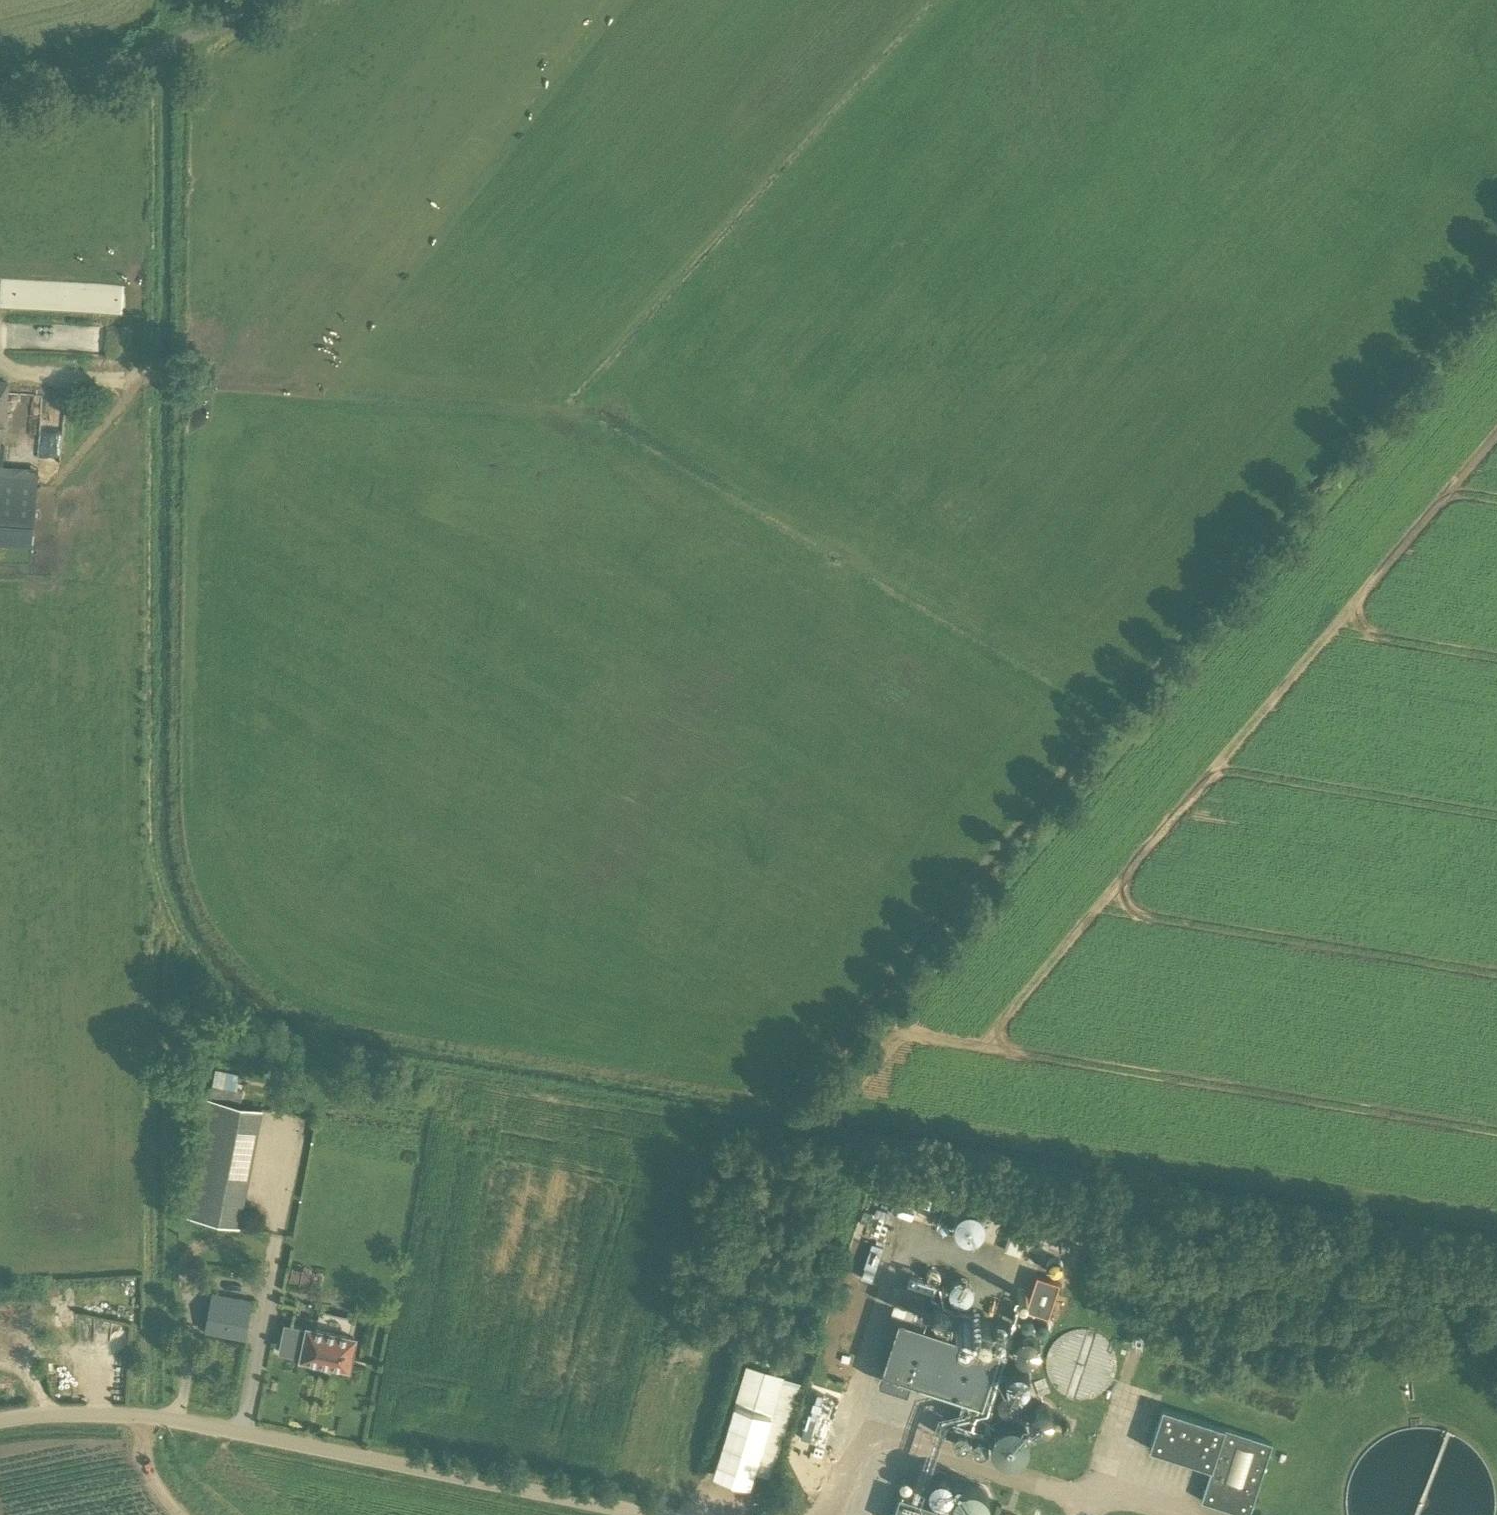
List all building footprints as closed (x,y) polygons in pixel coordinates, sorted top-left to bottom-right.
[(8,382),(0,381),(0,426),(4,427),(8,382)] [(37,467),(2,465),(2,473),(0,473),(0,542),(33,544),(37,467)] [(239,1085),(240,1070),(215,1067),(213,1083),(239,1085)] [(210,1097),(237,1101),(239,1088),(213,1083),(210,1097)] [(244,1204),(248,1186),(197,1177),(189,1217),(240,1227),(244,1204)] [(960,1236),(983,1223),(970,1201),(947,1214),(960,1236)] [(1025,1239),(1010,1234),(1005,1249),(1020,1253),(1025,1239)] [(913,1272),(895,1309),(918,1320),(937,1283),(913,1272)] [(1059,1282),(1037,1274),(1026,1307),(1048,1315),(1059,1282)] [(244,1337),(249,1307),(211,1299),(206,1329),(244,1337)] [(882,1370),(879,1381),(907,1389),(910,1379),(963,1396),(954,1423),(983,1432),(992,1405),(982,1402),(1000,1348),(898,1315),(881,1369),(882,1370)] [(293,1323),(287,1353),(300,1355),(300,1358),(348,1368),(354,1336),(306,1326),(293,1323)] [(1011,1348),(1030,1356),(1037,1340),(1017,1332),(1011,1348)] [(734,1403),(770,1414),(781,1376),(745,1366),(734,1403)] [(1051,1416),(1042,1401),(1024,1412),(1034,1427),(1051,1416)] [(1248,1514),(1253,1499),(1271,1442),(1162,1406),(1149,1448),(1211,1468),(1201,1499),(1248,1514)] [(984,1441),(1009,1460),(1029,1434),(1004,1414),(984,1441)] [(951,1514),(984,1514),(982,1481),(950,1482),(951,1514)] [(940,1506),(899,1493),(892,1514),(937,1514),(940,1506)]
